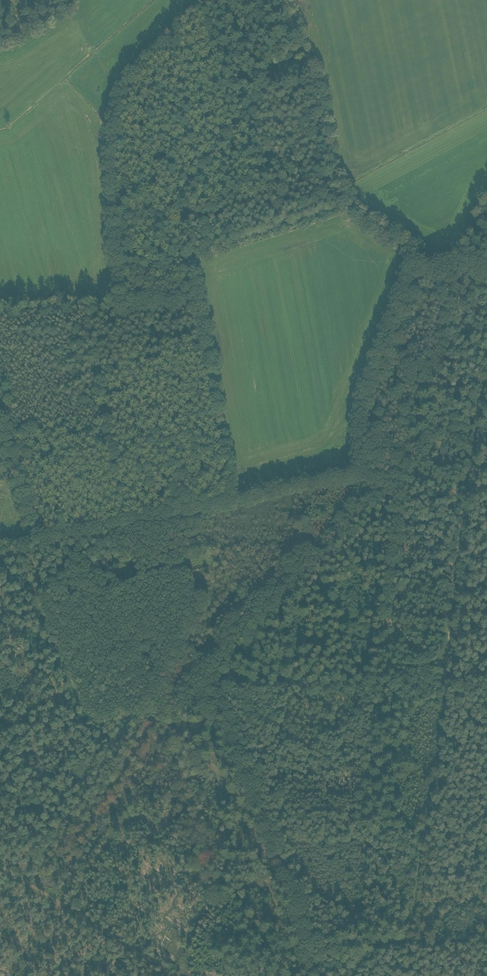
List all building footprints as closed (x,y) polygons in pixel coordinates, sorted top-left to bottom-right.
[(288,64),(290,72),(298,70),(295,61),(288,64)]
